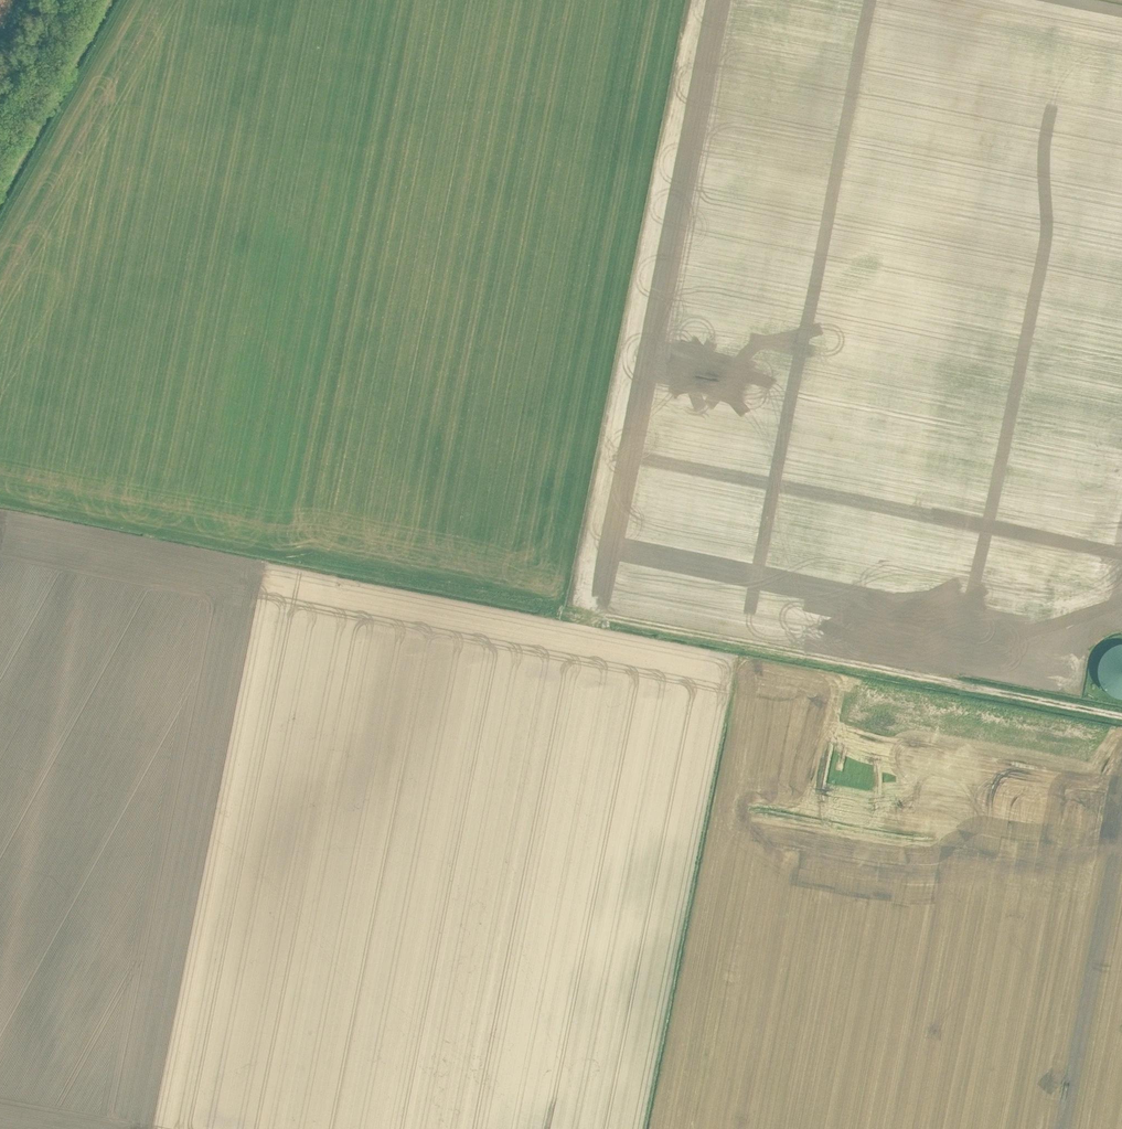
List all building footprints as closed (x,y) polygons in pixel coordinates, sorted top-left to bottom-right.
[(1121,645),(1119,645),(1116,646),(1114,647),(1112,648),(1111,649),(1109,650),(1107,652),(1106,654),(1104,655),(1103,657),(1102,659),(1101,661),(1100,663),(1099,665),(1099,667),(1099,670),(1098,672),(1098,674),(1099,676),(1099,678),(1100,680),(1100,683),(1101,685),(1102,687),(1104,688),(1105,690),(1106,692),(1108,693),(1110,695),(1112,696),(1114,697),(1116,698),(1118,699),(1120,699),(1121,700),(1121,645)]
